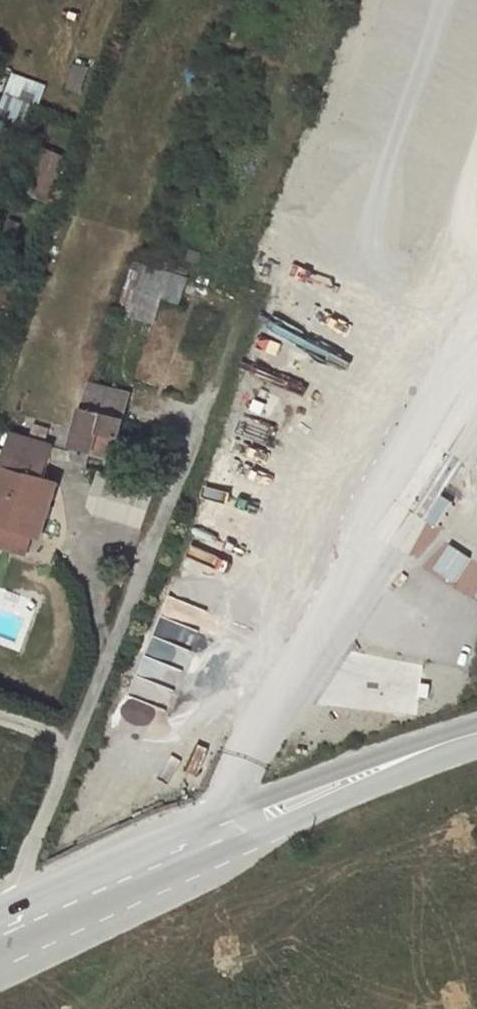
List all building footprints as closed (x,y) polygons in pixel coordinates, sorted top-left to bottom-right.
[(67,88),(84,94),(93,69),(77,63),(67,88)] [(43,84),(13,74),(7,93),(36,104),(43,84)] [(40,149),(31,198),(55,202),(64,154),(40,149)] [(187,280),(137,266),(120,311),(154,322),(161,298),(180,304),(187,280)] [(128,397),(91,386),(71,449),(91,455),(110,460),(128,397)] [(31,535),(40,538),(58,486),(41,478),(51,448),(16,436),(0,485),(0,524),(31,535)] [(86,471),(91,455),(71,449),(67,465),(86,471)] [(159,493),(101,476),(90,508),(95,514),(144,529),(159,493)] [(444,495),(431,521),(444,528),(458,502),(444,495)] [(31,535),(0,524),(0,547),(24,556),(31,535)] [(452,545),(435,571),(455,584),(472,558),(452,545)] [(136,700),(175,709),(194,626),(155,617),(136,700)]
